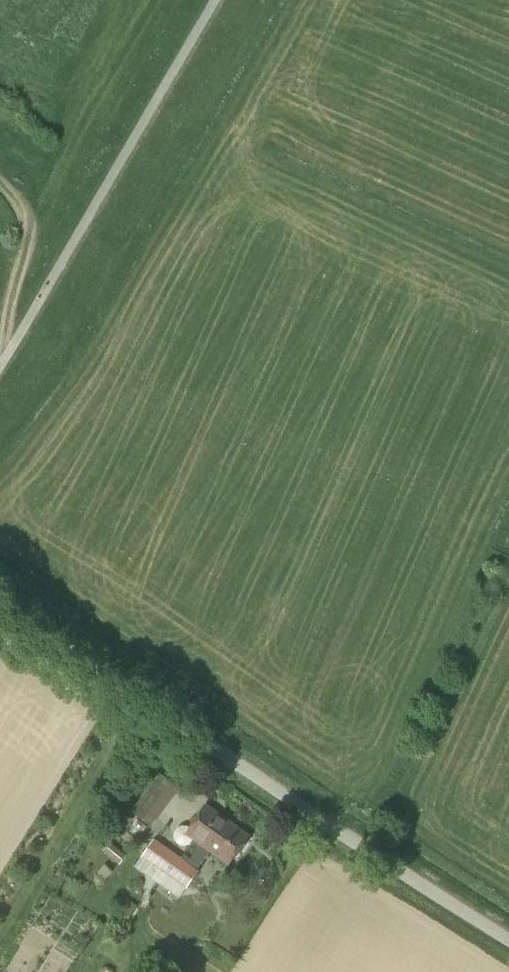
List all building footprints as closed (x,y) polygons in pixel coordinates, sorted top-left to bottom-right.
[(162,810),(178,789),(162,776),(133,815),(148,825),(161,809),(162,810)] [(154,841),(142,857),(135,867),(178,898),(197,871),(195,870),(209,850),(229,865),(249,836),(204,804),(188,827),(187,826),(182,826),(176,829),(173,833),(173,838),(175,843),(180,846),(185,847),(191,844),(194,839),(201,844),(189,861),(187,860),(185,863),(154,841)] [(127,900),(120,911),(130,916),(136,905),(127,900)]
